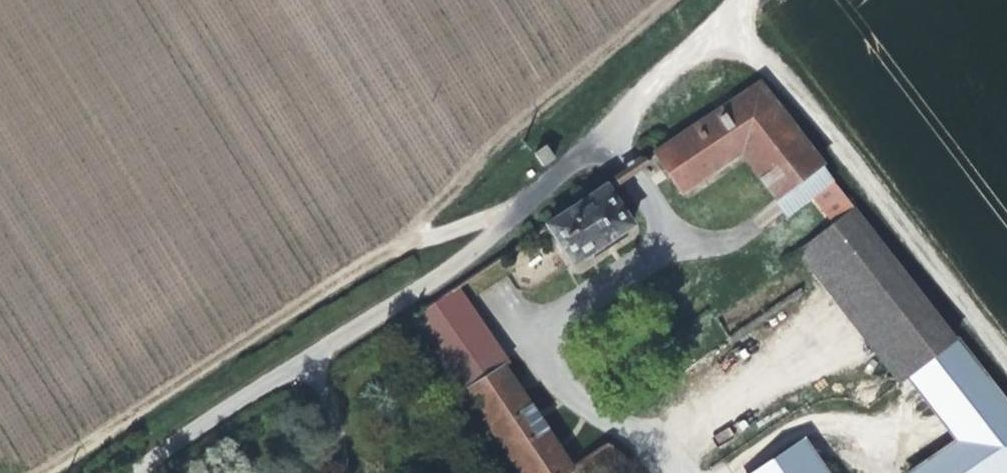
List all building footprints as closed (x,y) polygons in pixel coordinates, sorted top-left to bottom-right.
[(777,203),(822,170),(761,89),(655,160),(682,199),(743,158),(777,203)] [(548,174),(557,167),(549,155),(544,159),(539,162),(548,174)] [(833,184),(822,170),(777,203),(789,218),(833,184)] [(631,233),(604,193),(547,231),(574,270),(631,233)] [(957,346),(856,214),(808,249),(909,381),(957,346)] [(796,258),(896,391),(906,384),(909,381),(808,249),(796,258)] [(510,366),(459,290),(452,293),(504,371),(510,366)] [(504,371),(452,293),(414,317),(516,472),(571,472),(504,371)] [(906,384),(952,446),(912,472),(1006,472),(1006,410),(957,346),(909,381),(906,384)] [(803,440),(752,472),(768,472),(807,447),(803,440)] [(807,447),(768,472),(825,472),(807,447)] [(609,450),(583,466),(588,472),(632,472),(635,472),(625,459),(609,450)]
